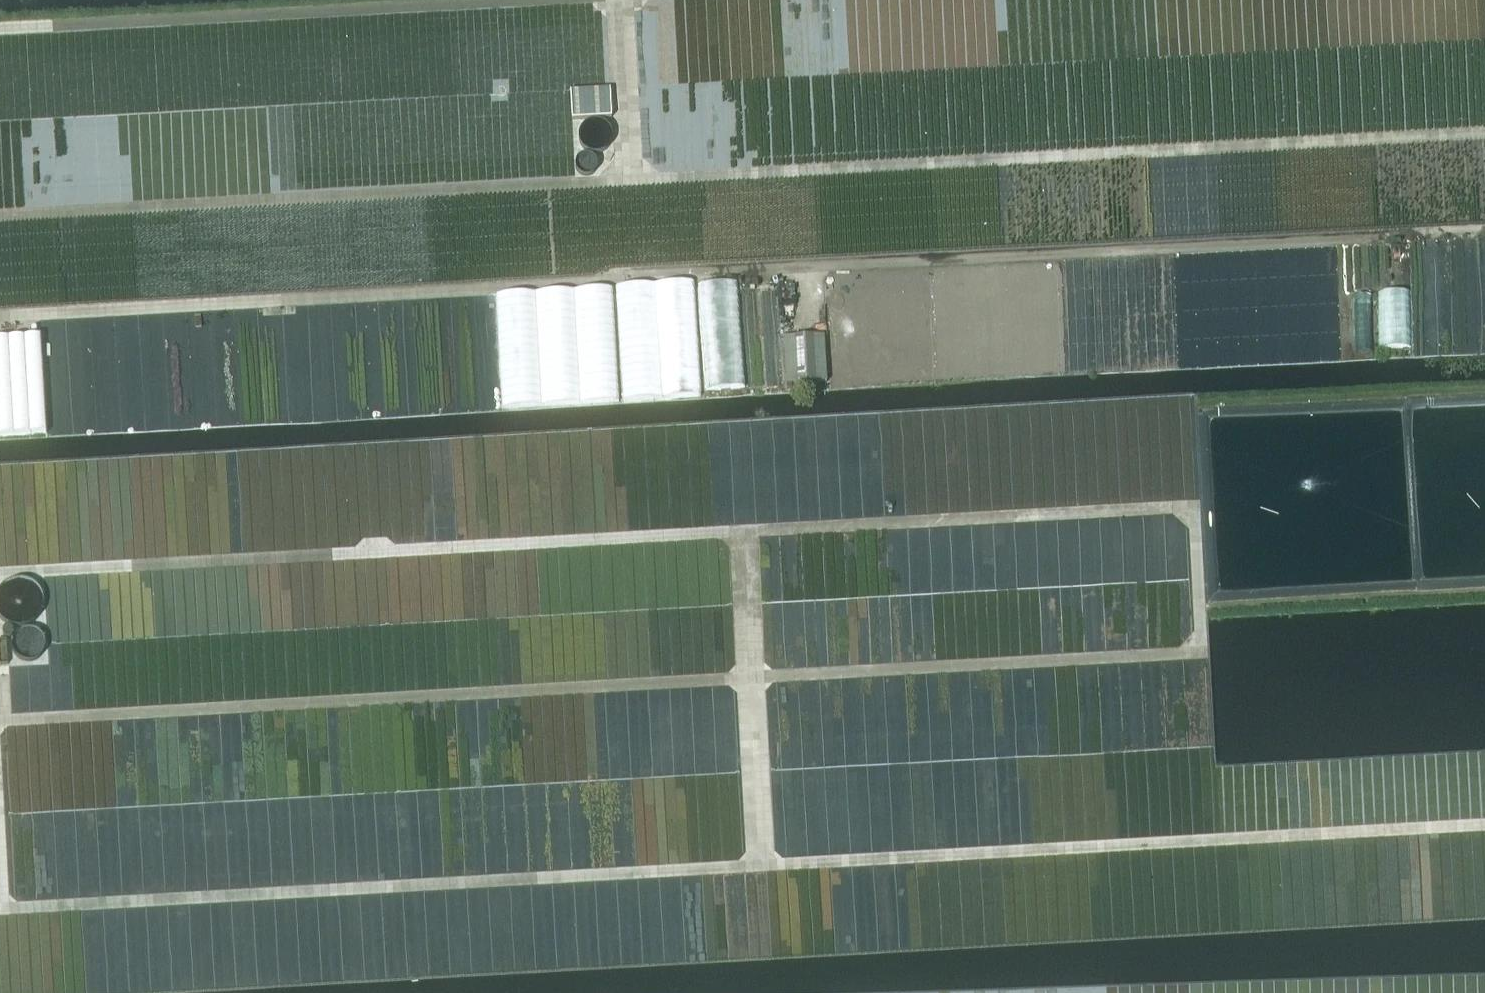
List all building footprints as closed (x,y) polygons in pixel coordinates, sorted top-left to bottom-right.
[(570,91),(572,120),(610,117),(610,108),(609,88),(581,90),(570,91)] [(784,338),(786,384),(825,382),(823,336),(784,338)]
